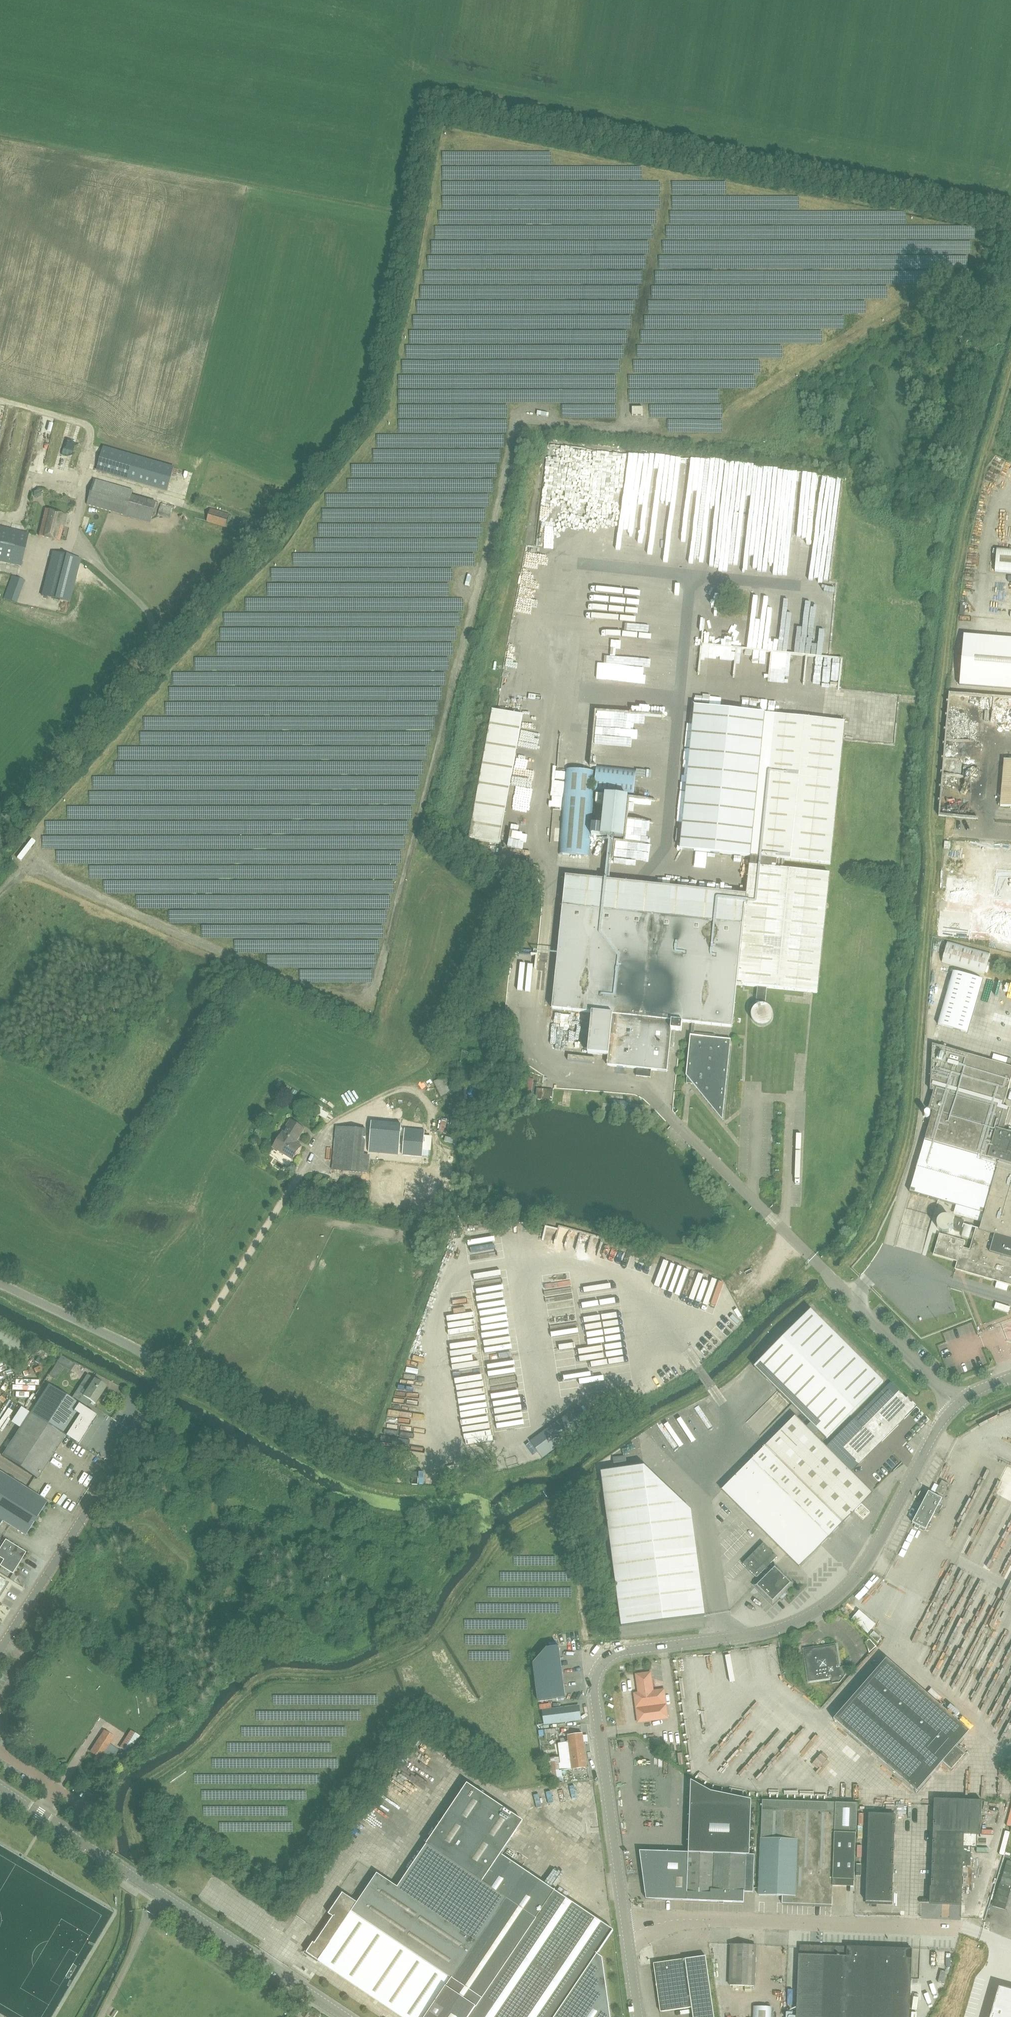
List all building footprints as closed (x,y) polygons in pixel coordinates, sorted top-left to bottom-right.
[(168,490),(174,467),(103,447),(97,470),(168,490)] [(707,471),(708,463),(672,459),(671,468),(695,471),(694,476),(696,476),(696,481),(703,482),(704,478),(702,478),(703,471),(707,471)] [(775,575),(782,468),(709,463),(707,495),(709,495),(707,519),(710,519),(709,532),(714,532),(712,565),(730,567),(730,569),(751,570),(750,581),(762,582),(762,575),(775,575)] [(819,475),(801,474),(802,473),(788,473),(787,489),(792,489),(791,498),(808,499),(807,517),(801,517),(801,527),(805,527),(805,539),(815,540),(819,475)] [(822,580),(834,582),(845,479),(825,476),(814,569),(819,569),(817,585),(821,585),(822,580)] [(151,523),(156,502),(132,494),(133,489),(94,478),(87,504),(151,523)] [(171,515),(173,506),(161,503),(159,512),(171,515)] [(64,526),(67,515),(46,508),(39,535),(59,540),(63,526),(64,526)] [(226,527),(230,514),(211,508),(207,522),(226,527)] [(797,530),(797,509),(788,509),(788,530),(797,530)] [(28,533),(0,526),(0,560),(21,565),(28,533)] [(680,539),(674,538),(672,567),(691,568),(693,540),(680,539)] [(1010,572),(1010,550),(995,549),(993,571),(1010,572)] [(69,602),(81,558),(53,551),(42,595),(69,602)] [(17,603),(25,580),(12,575),(4,598),(17,603)] [(1000,603),(998,616),(1010,617),(1010,604),(1000,603)] [(797,620),(798,609),(773,607),(772,618),(797,620)] [(711,674),(752,675),(753,619),(712,618),(711,674)] [(964,635),(960,685),(1010,689),(1010,638),(964,635)] [(769,640),(768,680),(839,682),(839,677),(835,677),(836,642),(769,640)] [(562,905),(552,1008),(592,1012),(588,1053),(608,1055),(607,1064),(637,1067),(636,1075),(651,1077),(651,1069),(667,1071),(671,1029),(681,1030),(682,1021),(692,1022),(695,1023),(732,1027),(733,1015),(734,1005),(736,985),(737,985),(737,984),(758,986),(756,1001),(765,1002),(767,987),(817,992),(829,873),(784,868),(784,859),(830,864),(843,741),(845,720),(694,705),(680,848),(750,855),(747,894),(565,876),(562,905)] [(494,710),(481,780),(510,785),(523,716),(494,710)] [(1003,760),(1000,806),(1010,807),(1010,760),(1003,760)] [(597,765),(594,791),(634,795),(637,770),(597,765)] [(565,769),(559,853),(589,856),(593,805),(595,771),(565,769)] [(597,794),(596,803),(604,803),(601,836),(624,838),(628,797),(597,794)] [(943,812),(943,817),(982,821),(983,816),(974,815),(975,810),(960,809),(959,814),(943,812)] [(34,843),(30,840),(17,858),(21,860),(34,843)] [(1005,862),(1005,866),(999,866),(999,878),(1009,878),(1009,886),(1010,886),(1010,862),(1005,862)] [(1010,936),(1010,896),(1005,896),(1005,890),(998,890),(976,890),(976,897),(961,897),(961,895),(951,895),(951,898),(959,898),(959,906),(941,906),(941,938),(994,939),(994,936),(1010,936)] [(990,953),(947,941),(942,962),(984,974),(990,953)] [(982,980),(953,971),(938,1025),(967,1033),(982,980)] [(731,1038),(690,1032),(690,1033),(686,1083),(692,1083),(722,1119),(731,1038)] [(997,1044),(1000,1036),(991,1032),(988,1040),(997,1044)] [(910,1191),(957,1204),(954,1213),(979,1220),(980,1219),(982,1220),(979,1229),(976,1228),(970,1249),(970,1250),(962,1248),(964,1242),(939,1235),(933,1255),(957,1261),(955,1269),(997,1281),(1008,1284),(1010,1285),(1010,1133),(1010,1132),(1004,1131),(1007,1121),(1010,1108),(1003,1106),(1009,1088),(1010,1079),(1010,1066),(947,1048),(932,1044),(931,1061),(930,1089),(933,1090),(928,1109),(933,1110),(925,1140),(911,1189),(910,1191)] [(434,1081),(441,1096),(450,1091),(446,1082),(448,1081),(445,1075),(434,1081)] [(536,1088),(536,1099),(552,1100),(553,1090),(542,1089),(536,1088)] [(296,1141),(304,1128),(290,1119),(290,1120),(282,1133),(281,1133),(273,1146),(292,1159),(301,1145),(296,1141)] [(372,1122),(369,1152),(399,1154),(402,1125),(372,1122)] [(336,1126),(333,1169),(368,1172),(369,1159),(363,1158),(364,1150),(366,1129),(336,1126)] [(405,1128),(402,1155),(422,1157),(422,1155),(424,1136),(425,1130),(405,1128)] [(960,1232),(964,1221),(958,1219),(954,1230),(960,1232)] [(961,1236),(969,1238),(972,1227),(964,1225),(961,1236)] [(997,1281),(995,1288),(1006,1291),(1008,1284),(997,1281)] [(810,1308),(753,1365),(754,1365),(826,1438),(883,1380),(810,1308)] [(74,1365),(60,1357),(56,1363),(70,1372),(74,1365)] [(48,1385),(29,1413),(64,1436),(77,1445),(96,1416),(84,1409),(89,1400),(94,1403),(105,1386),(87,1374),(78,1387),(70,1399),(48,1385)] [(890,1383),(826,1446),(850,1470),(914,1406),(890,1383)] [(734,1402),(740,1395),(731,1388),(725,1395),(734,1402)] [(2,1455),(36,1478),(64,1436),(29,1413),(2,1455)] [(795,1416),(722,1490),(799,1567),(872,1493),(850,1470),(826,1446),(795,1416)] [(477,1478),(486,1475),(482,1461),(473,1464),(477,1478)] [(621,1626),(704,1615),(691,1510),(643,1466),(601,1471),(621,1626)] [(25,1535),(46,1501),(0,1472),(0,1519),(25,1535)] [(948,1483),(941,1479),(935,1491),(942,1495),(948,1483)] [(928,1492),(912,1522),(913,1523),(925,1529),(933,1513),(939,1516),(944,1507),(938,1504),(940,1498),(929,1492),(928,1492)] [(912,1536),(918,1540),(924,1529),(918,1526),(912,1536)] [(26,1552),(6,1539),(0,1548),(0,1557),(4,1559),(0,1565),(12,1573),(26,1552)] [(763,1543),(742,1565),(756,1578),(763,1571),(766,1568),(777,1557),(763,1543)] [(784,1595),(784,1593),(783,1592),(792,1583),(774,1564),(768,1571),(759,1580),(754,1585),(772,1603),(779,1596),(781,1598),(784,1595)] [(872,1634),(881,1624),(863,1609),(855,1618),(872,1634)] [(1,1640),(11,1631),(0,1619),(0,1639),(1,1640)] [(869,1639),(866,1641),(871,1658),(880,1650),(869,1639)] [(804,1650),(809,1681),(831,1678),(831,1683),(839,1682),(845,1674),(844,1666),(839,1667),(836,1645),(804,1650)] [(566,1698),(559,1646),(547,1648),(533,1664),(538,1701),(566,1698)] [(956,1746),(969,1730),(886,1658),(833,1719),(916,1791),(943,1761),(951,1768),(964,1753),(956,1746)] [(651,1672),(636,1674),(638,1692),(634,1693),(637,1723),(668,1719),(664,1689),(653,1690),(651,1672)] [(544,1724),(581,1719),(579,1705),(543,1710),(544,1724)] [(130,1730),(119,1747),(129,1753),(139,1736),(130,1730)] [(561,1762),(562,1770),(587,1767),(583,1734),(568,1736),(569,1743),(567,1743),(567,1741),(559,1742),(561,1762)] [(99,1736),(89,1751),(100,1758),(104,1761),(106,1759),(108,1760),(108,1759),(111,1762),(119,1749),(99,1736)] [(560,1756),(544,1757),(548,1783),(563,1781),(562,1770),(560,1756)] [(687,1852),(638,1851),(645,1898),(744,1902),(744,1891),(754,1891),(755,1855),(748,1855),(750,1799),(709,1790),(689,1779),(687,1852)] [(603,1957),(597,1953),(612,1931),(501,1855),(523,1823),(468,1785),(428,1845),(426,1844),(397,1887),(377,1873),(357,1903),(343,1893),(329,1914),(333,1917),(312,1948),(311,1947),(308,1952),(403,2016),(611,2016),(603,1957)] [(934,1798),(930,1903),(962,1904),(963,1864),(970,1864),(971,1846),(976,1846),(977,1834),(980,1834),(981,1800),(934,1798)] [(854,1894),(857,1805),(763,1801),(759,1894),(783,1895),(783,1902),(832,1904),(832,1893),(854,1894)] [(990,1802),(988,1811),(1003,1813),(1005,1804),(990,1802)] [(893,1901),(895,1814),(869,1813),(866,1900),(893,1901)] [(993,1906),(1005,1909),(1010,1888),(1010,1861),(1007,1860),(1000,1883),(999,1883),(993,1906)] [(734,1943),(733,1986),(770,1987),(771,1973),(766,1973),(766,1959),(761,1958),(761,1944),(734,1943)] [(912,1948),(799,1944),(797,2016),(909,2016),(912,1948)] [(685,1958),(654,1963),(660,2011),(692,2007),(693,2016),(714,2016),(706,1955),(685,1958)] [(990,2016),(1010,2016),(1010,1990),(999,1987),(990,2016)] [(776,2005),(757,2005),(757,2016),(776,2016),(776,2005)]
